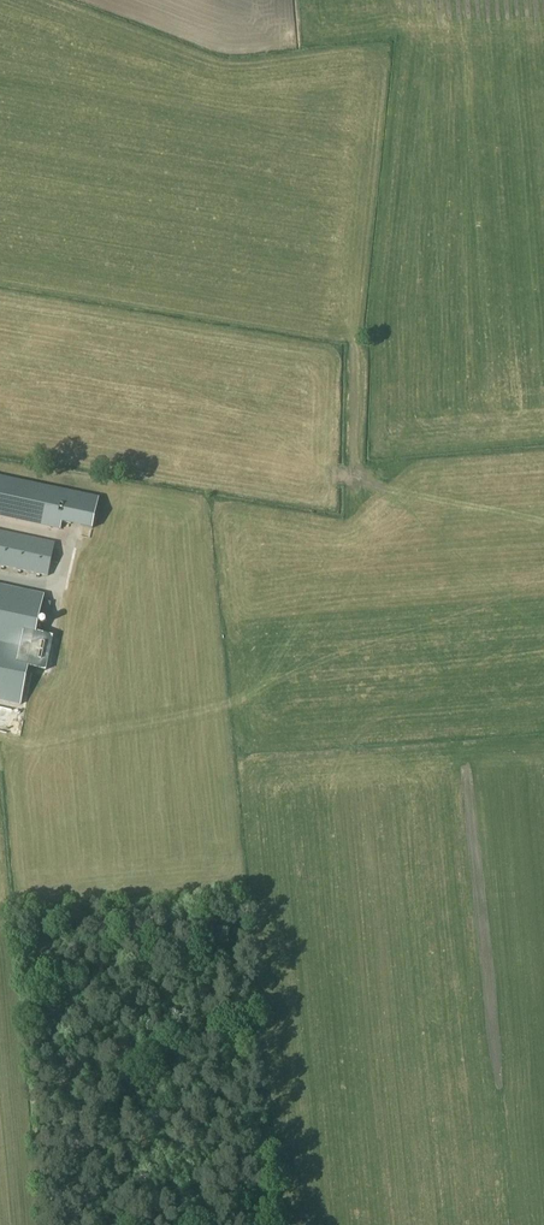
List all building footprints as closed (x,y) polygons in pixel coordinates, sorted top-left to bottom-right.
[(58,532),(60,524),(91,531),(98,500),(6,479),(0,478),(0,518),(58,532)] [(47,576),(55,543),(0,531),(0,566),(47,576)] [(45,670),(53,636),(36,632),(44,594),(0,585),(0,700),(20,705),(28,667),(45,670)]
